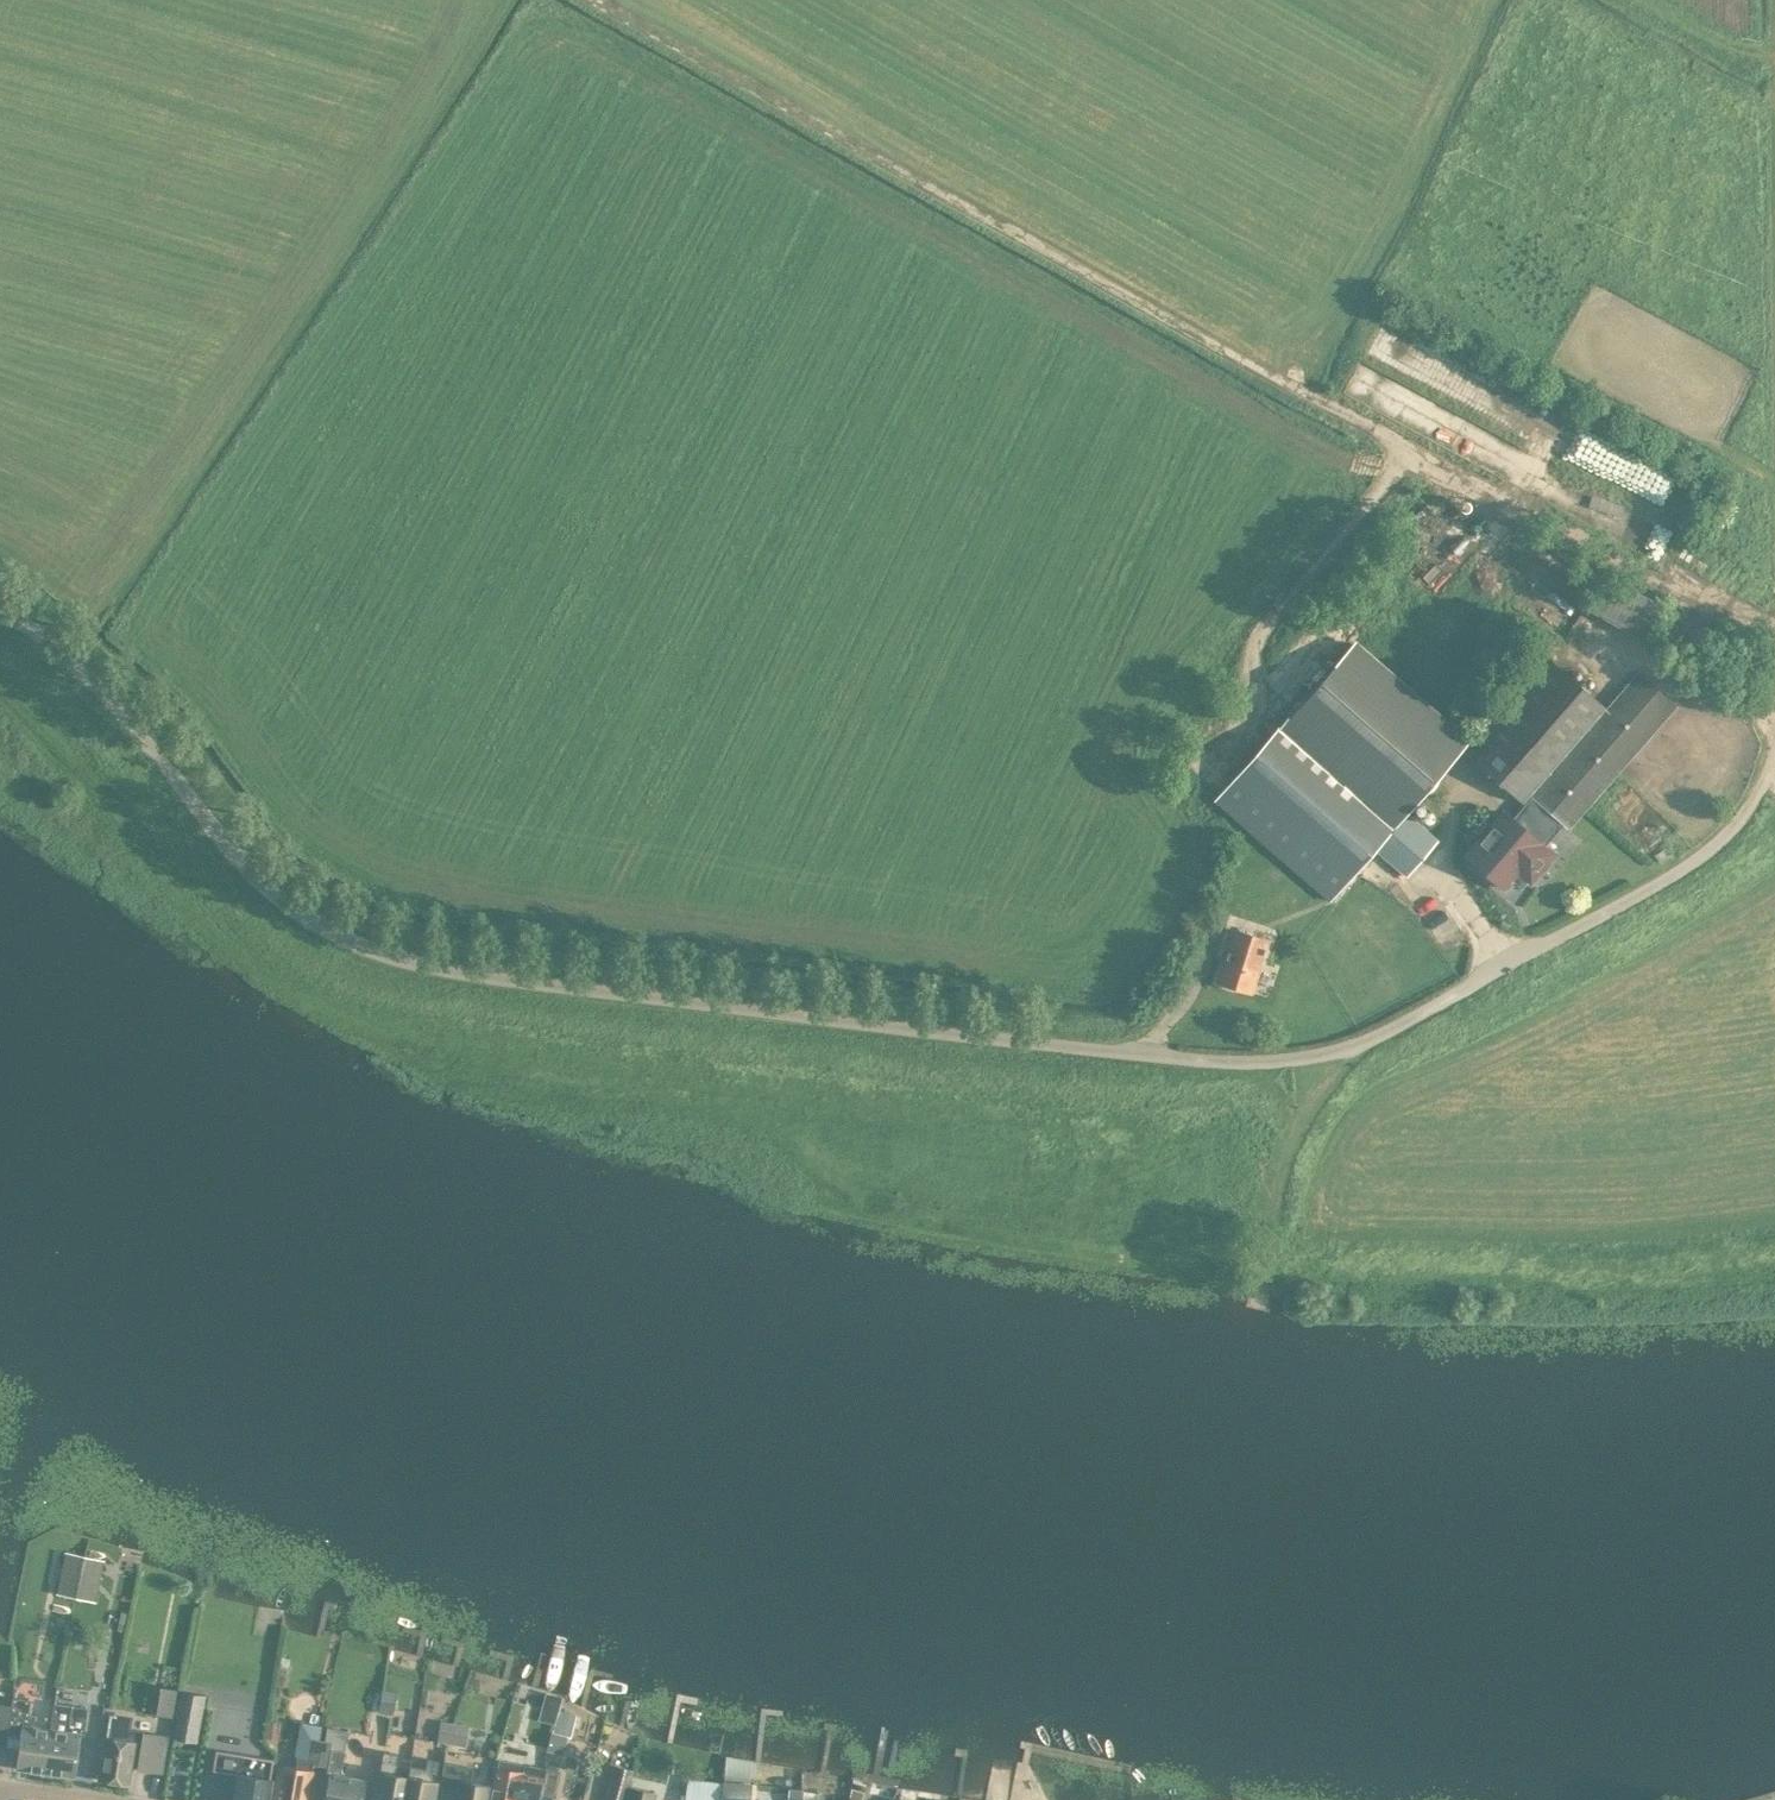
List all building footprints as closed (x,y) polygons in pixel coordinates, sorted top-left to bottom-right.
[(1582,464),(1668,503),(1680,477),(1594,438),(1582,464)] [(1661,598),(1605,567),(1586,601),(1642,632),(1661,598)] [(1563,622),(1573,598),(1549,588),(1539,613),(1563,622)] [(1293,701),(1216,790),(1213,793),(1328,893),(1373,841),(1405,868),(1436,833),(1403,805),(1464,735),(1350,636),(1293,701)] [(1561,818),(1566,822),(1674,698),(1637,666),(1605,701),(1547,650),(1464,745),(1523,797),(1511,811),(1503,805),(1465,850),(1501,881),(1524,854),(1536,865),(1552,847),(1543,839),(1561,818)] [(1250,984),(1266,932),(1232,921),(1216,973),(1250,984)] [(75,1590),(83,1548),(64,1544),(55,1586),(75,1590)] [(104,1553),(83,1548),(75,1590),(95,1595),(104,1553)] [(160,1707),(176,1709),(180,1681),(164,1679),(160,1707)] [(172,1731),(195,1735),(204,1687),(181,1683),(172,1731)] [(537,1714),(552,1718),(556,1702),(558,1703),(562,1689),(544,1684),(537,1714)] [(13,1690),(12,1690),(11,1699),(0,1698),(0,1736),(6,1737),(7,1729),(11,1702),(13,1690)] [(30,1692),(13,1690),(11,1702),(7,1729),(20,1730),(16,1761),(45,1765),(51,1723),(55,1696),(53,1696),(49,1722),(32,1720),(34,1709),(27,1708),(30,1692)] [(55,1696),(51,1723),(45,1765),(73,1768),(78,1727),(83,1727),(86,1700),(55,1696)] [(453,1734),(454,1724),(430,1721),(433,1701),(417,1699),(413,1729),(453,1734)] [(556,1702),(552,1718),(550,1726),(570,1731),(576,1708),(558,1703),(556,1702)] [(106,1719),(104,1730),(97,1771),(128,1777),(131,1760),(137,1760),(136,1762),(163,1767),(169,1728),(144,1724),(108,1718),(108,1720),(106,1719)] [(332,1734),(327,1759),(326,1766),(328,1767),(322,1799),(359,1799),(365,1772),(339,1767),(347,1723),(326,1720),(324,1732),(332,1733),(332,1734)] [(294,1760),(279,1758),(273,1799),(304,1799),(310,1763),(311,1763),(312,1756),(327,1759),(332,1734),(309,1730),(305,1750),(296,1749),(294,1760)] [(274,1752),(215,1742),(211,1763),(237,1767),(231,1799),(267,1799),(274,1752)] [(409,1759),(395,1757),(397,1747),(382,1744),(373,1799),(402,1799),(409,1759)] [(724,1764),(722,1775),(686,1770),(683,1797),(701,1799),(747,1799),(750,1779),(748,1779),(749,1767),(754,1767),(755,1755),(725,1750),(724,1764)] [(402,1799),(431,1799),(439,1754),(426,1752),(424,1762),(409,1759),(402,1799)] [(495,1761),(488,1799),(516,1799),(517,1796),(536,1799),(541,1799),(549,1761),(544,1760),(544,1762),(498,1752),(496,1761),(495,1761)] [(486,1777),(470,1775),(472,1760),(443,1756),(439,1779),(460,1783),(457,1799),(483,1799),(486,1777)] [(601,1799),(623,1799),(633,1763),(613,1758),(601,1799)] [(541,1799),(570,1799),(551,1795),(558,1763),(549,1761),(541,1799)] [(651,1785),(630,1779),(624,1799),(647,1799),(651,1785)] [(798,1782),(788,1781),(786,1798),(790,1799),(799,1799),(798,1782)] [(819,1786),(803,1783),(803,1782),(798,1782),(799,1799),(818,1799),(819,1786)]
